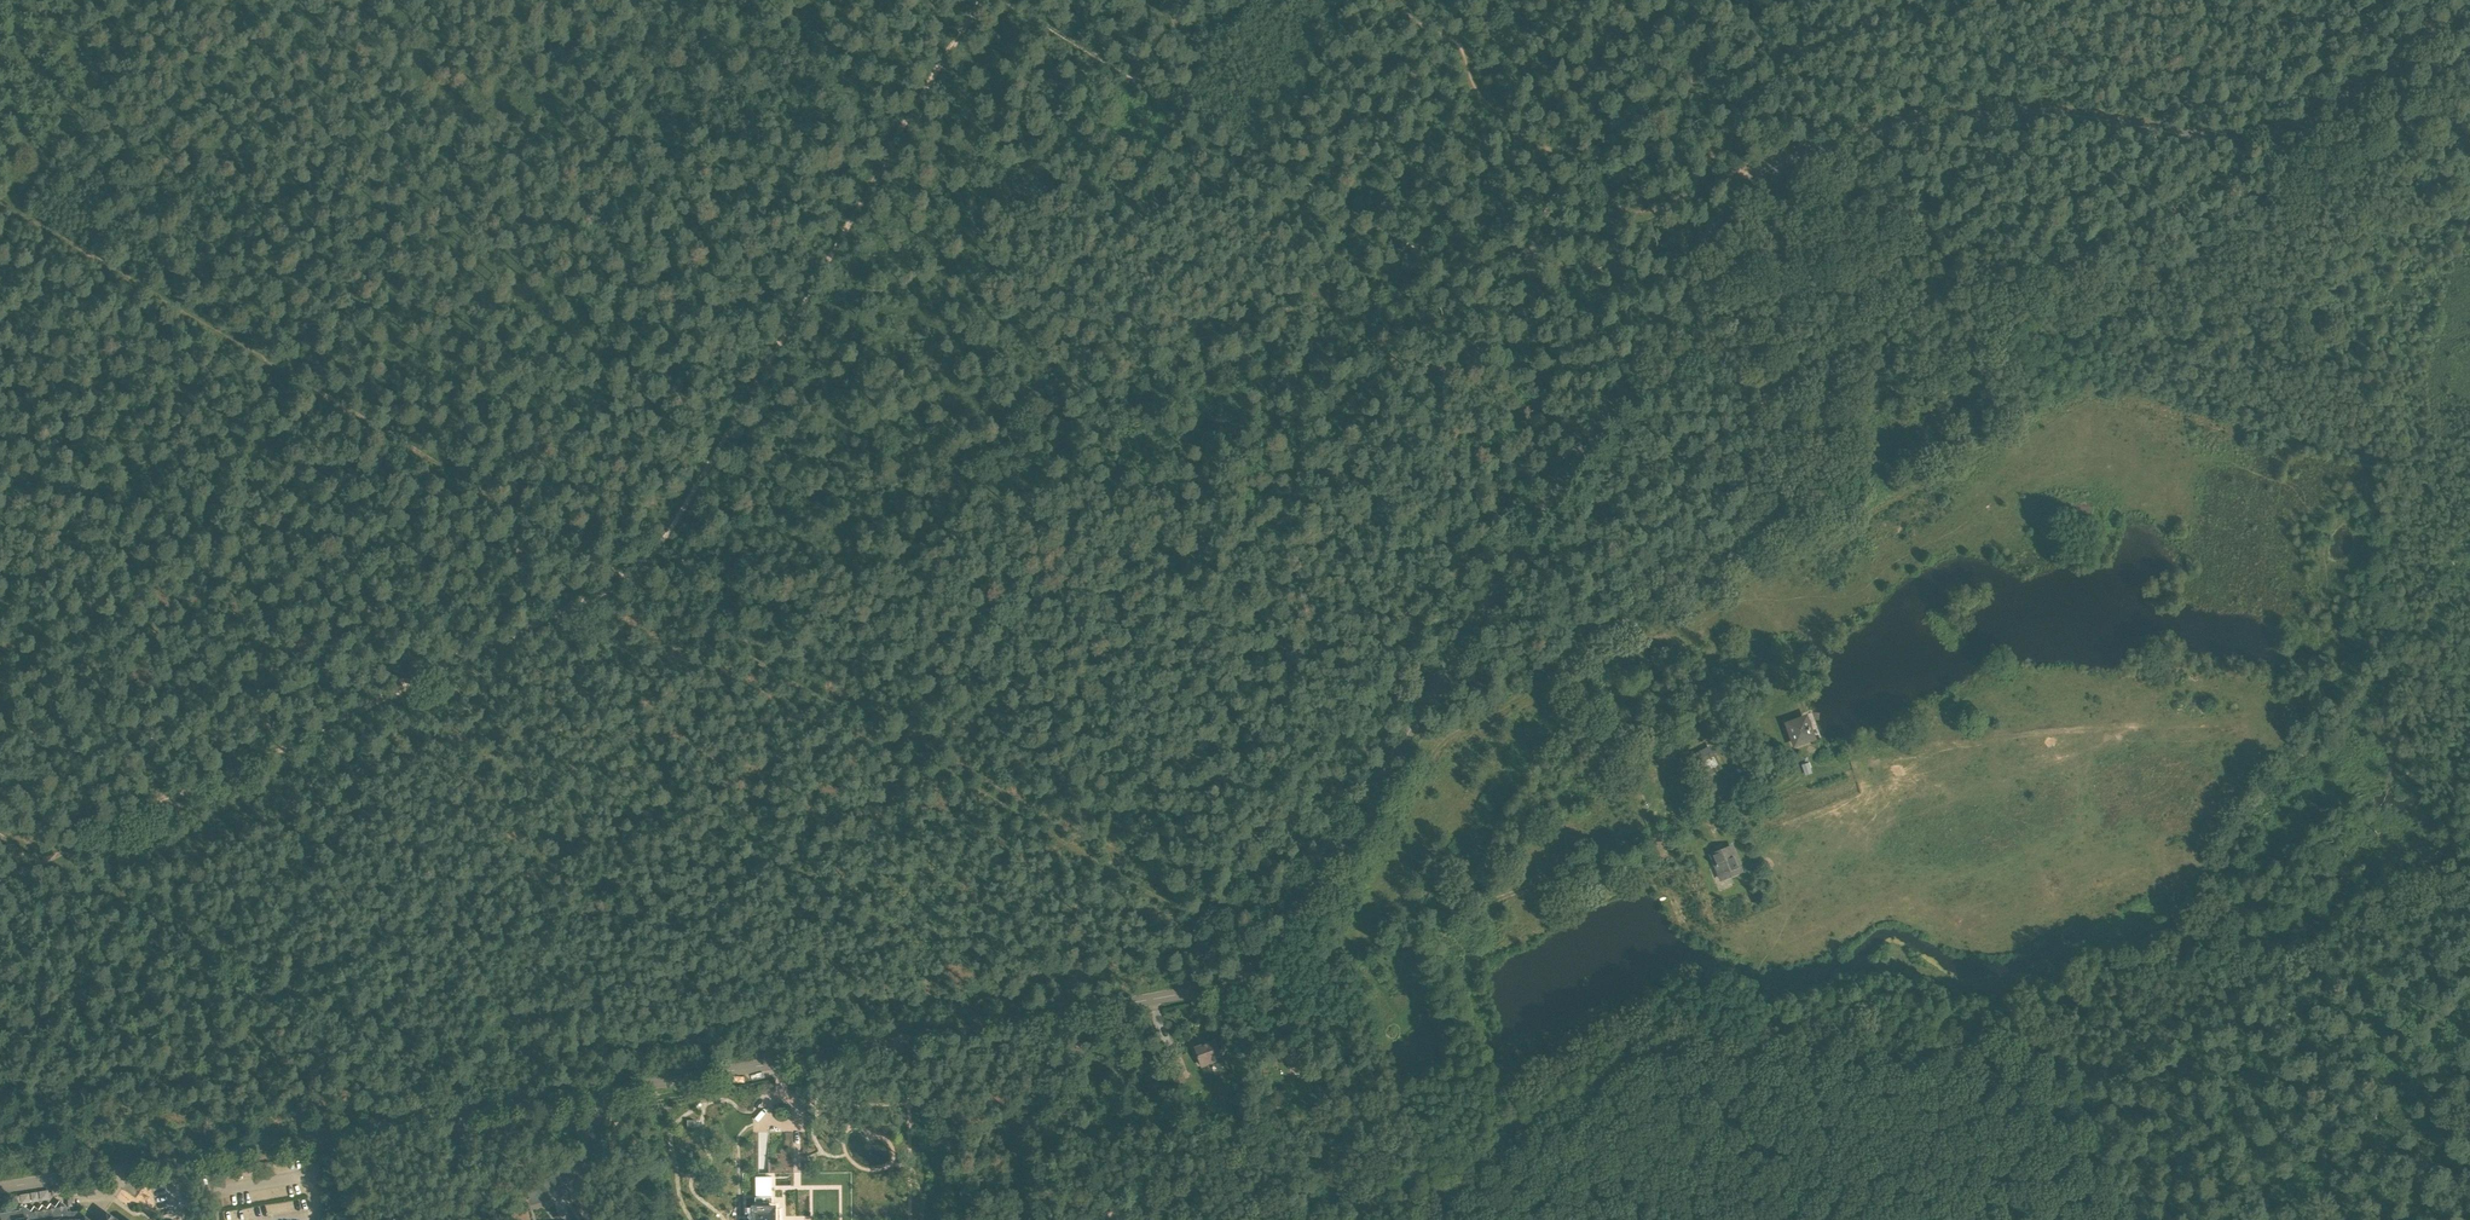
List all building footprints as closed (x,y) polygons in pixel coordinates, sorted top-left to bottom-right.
[(1804,715),(1785,722),(1794,749),(1814,742),(1804,715)] [(1715,752),(1696,761),(1705,778),(1723,769),(1715,752)] [(1675,852),(1683,849),(1681,844),(1673,847),(1675,852)] [(1733,876),(1744,872),(1733,844),(1709,854),(1713,864),(1719,877),(1720,881),(1731,877),(1733,876)] [(1219,1047),(1218,1048),(1216,1040),(1195,1048),(1202,1064),(1210,1061),(1211,1063),(1223,1059),(1219,1047)] [(1166,1057),(1175,1084),(1185,1081),(1175,1054),(1166,1057)] [(1273,1103),(1276,1109),(1282,1107),(1279,1100),(1273,1103)] [(770,1177),(759,1177),(757,1177),(757,1199),(757,1208),(755,1208),(755,1219),(775,1219),(775,1209),(775,1207),(773,1207),(772,1198),(772,1177),(770,1177)] [(1125,1201),(1123,1211),(1135,1213),(1137,1203),(1125,1201)] [(80,1213),(80,1211),(71,1212),(70,1211),(66,1211),(66,1206),(63,1204),(58,1204),(55,1208),(51,1204),(47,1209),(42,1206),(39,1210),(34,1207),(31,1211),(23,1206),(21,1206),(20,1204),(0,1207),(0,1219),(90,1219),(80,1213)] [(99,1219),(117,1219),(106,1212),(99,1219)]
